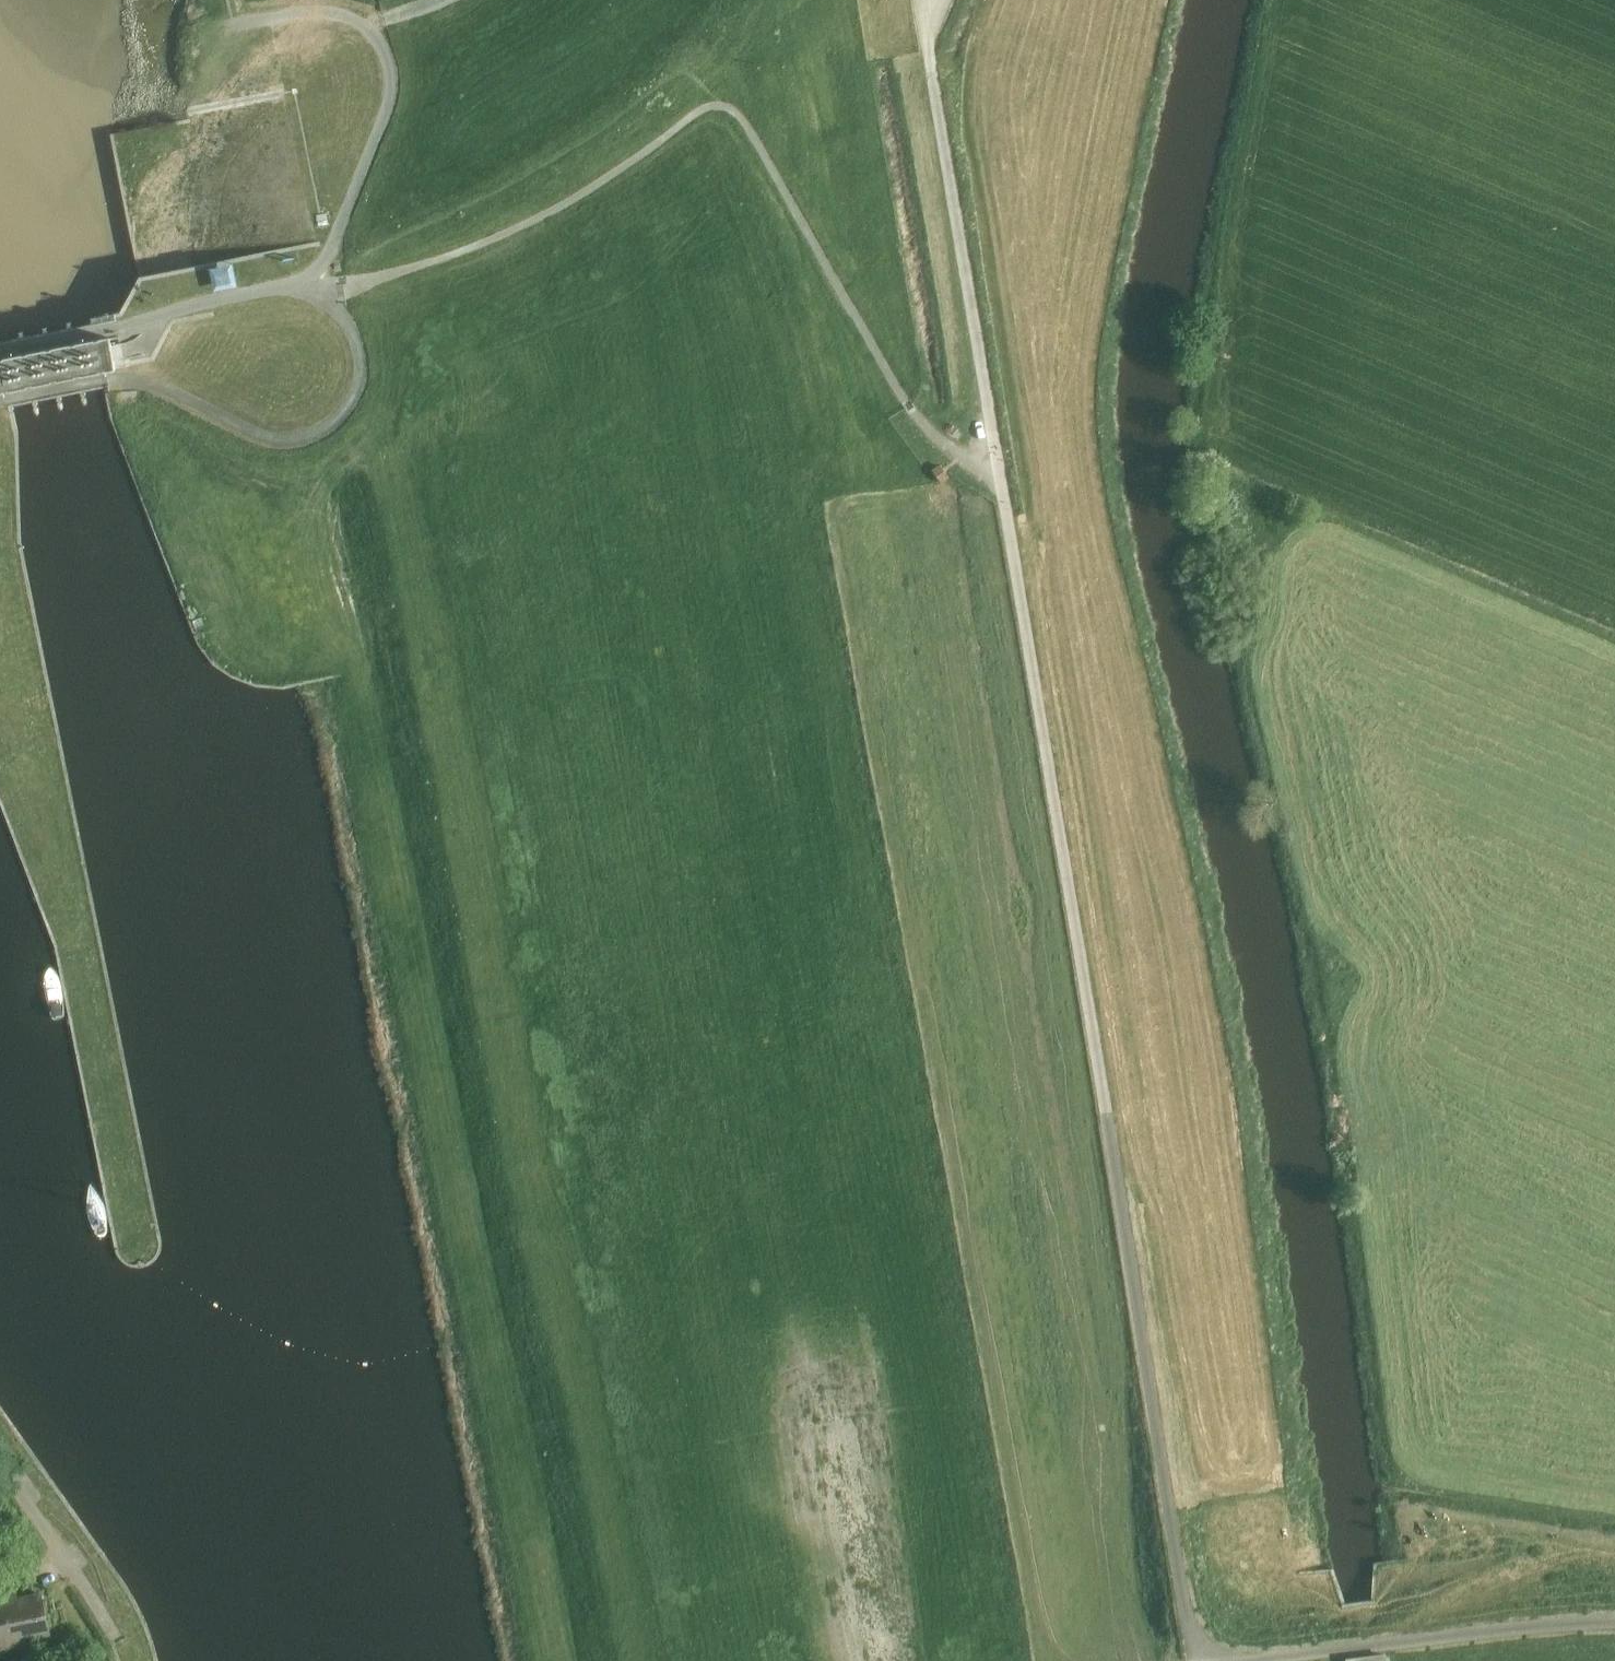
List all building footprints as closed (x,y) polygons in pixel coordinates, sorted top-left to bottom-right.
[(218,291),(238,287),(235,267),(214,271),(218,291)] [(116,372),(116,369),(114,363),(113,355),(111,348),(110,342),(49,354),(0,364),(0,397),(116,373),(116,372)] [(50,1633),(42,1594),(17,1599),(16,1594),(0,1597),(0,1648),(26,1643),(25,1638),(50,1633)]
